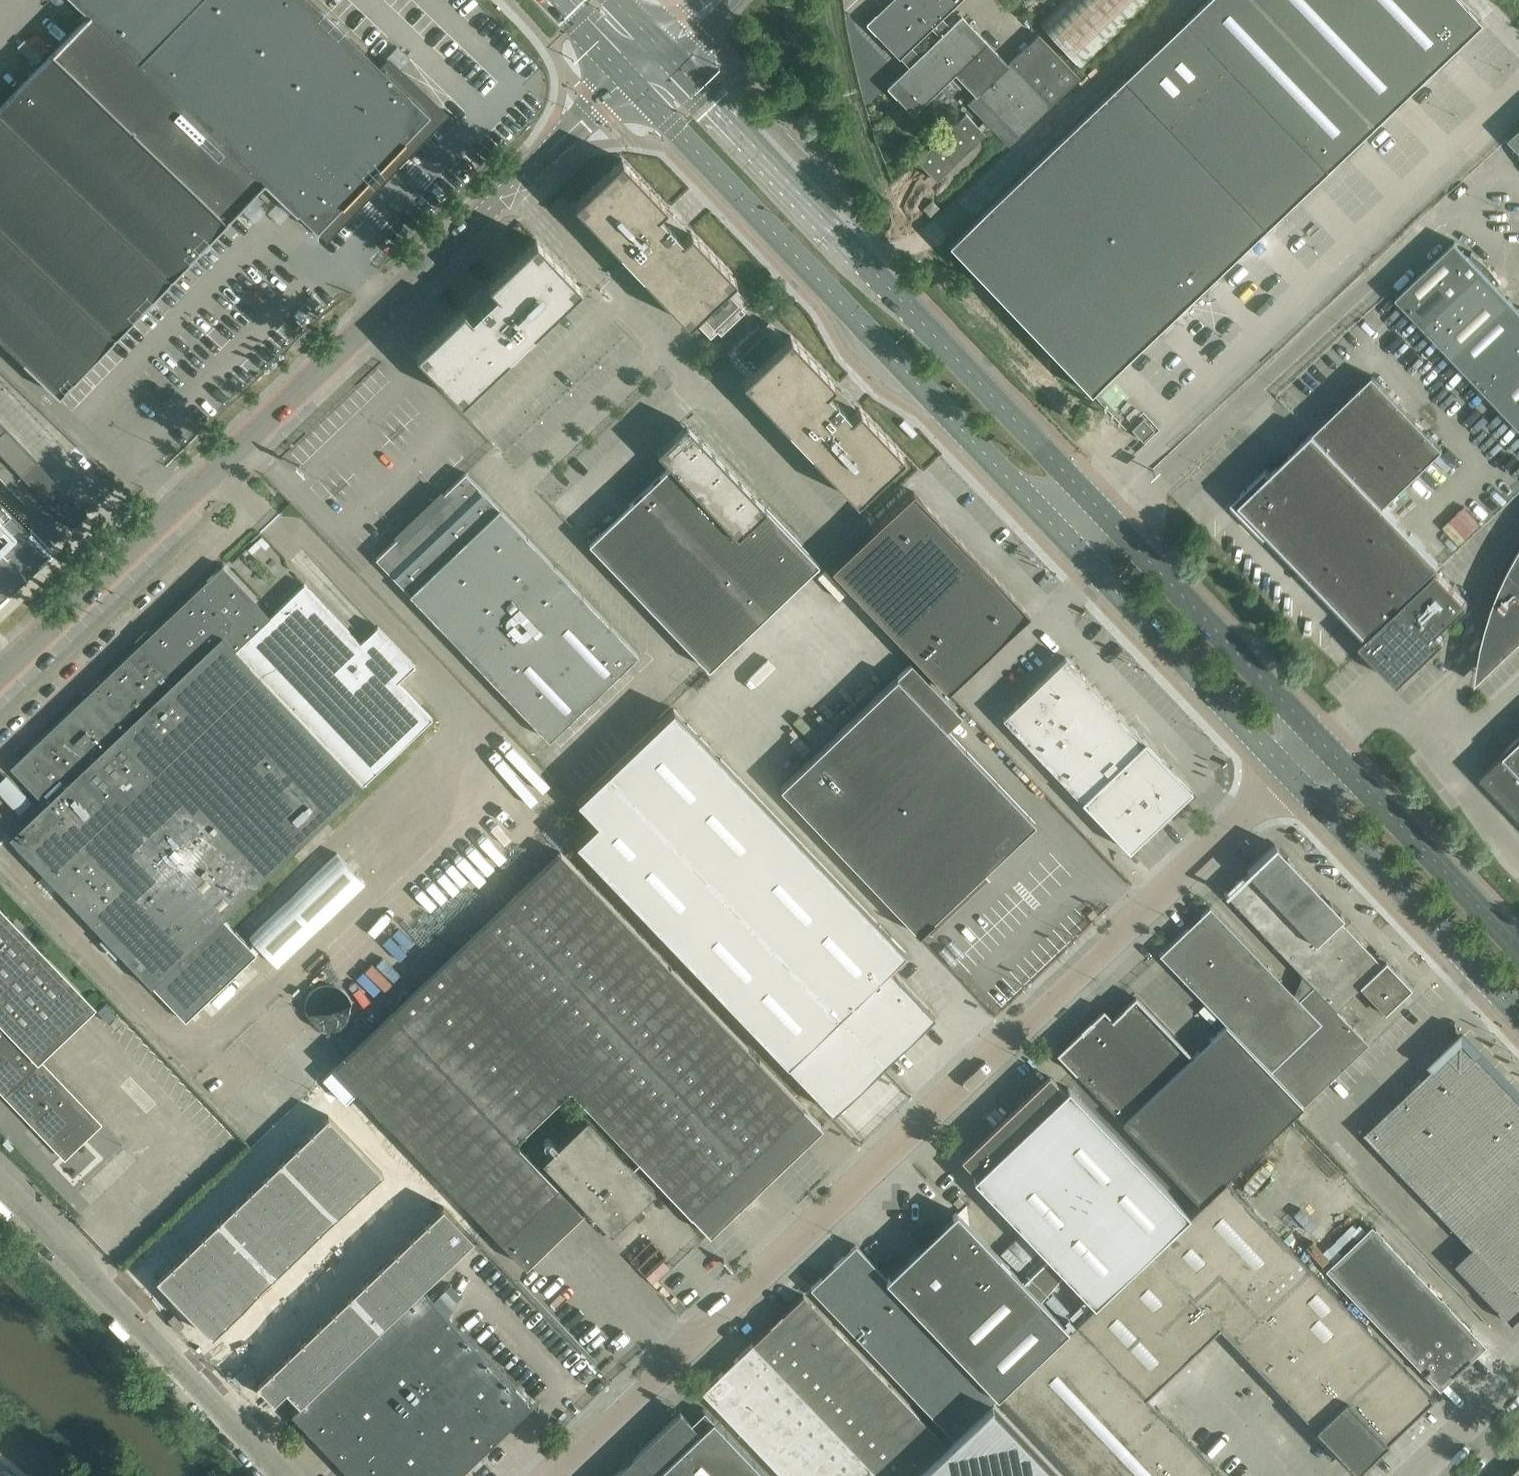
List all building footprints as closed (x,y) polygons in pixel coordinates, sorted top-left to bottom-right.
[(0,106),(0,336),(60,394),(266,181),(302,216),(306,219),(317,230),(429,113),(420,105),(426,99),(426,95),(407,77),(404,77),(386,59),(379,66),(311,0),(78,0),(90,12),(85,18),(0,106)] [(867,23),(900,57),(901,56),(910,65),(888,87),(913,113),(955,73),(975,93),(968,101),(1005,139),(1010,144),(1080,75),(1038,32),(1007,62),(961,15),(950,26),(942,17),(959,0),(891,0),(867,23)] [(976,220),(954,241),(952,240),(949,243),(1091,392),(1095,389),(1093,387),(1326,166),(1477,22),(1478,24),(1481,21),(1461,0),(1207,0),(1187,20),(1228,63),(1168,120),(1127,76),(976,220)] [(1041,22),(1082,66),(1151,0),(1064,0),(1041,22)] [(971,4),(963,11),(974,23),(981,16),(971,4)] [(936,180),(986,134),(966,113),(917,159),(936,180)] [(1508,138),(1518,149),(1518,128),(1508,138)] [(749,300),(731,282),(736,278),(691,230),(689,232),(665,207),(667,205),(622,158),(574,203),(688,323),(693,319),(710,337),(717,330),(720,334),(745,311),(742,307),(749,300)] [(266,189),(260,195),(268,202),(273,197),(266,189)] [(477,298),(521,344),(581,287),(536,239),(488,284),(490,286),(477,298)] [(1455,241),(1395,297),(1423,326),(1488,265),(1480,258),(1471,251),(1471,252),(1471,253),(1455,241)] [(1423,326),(1451,355),(1510,299),(1497,285),(1499,282),(1500,283),(1501,282),(1495,273),(1488,265),(1423,326)] [(521,344),(477,298),(465,310),(463,308),(416,354),(461,401),(521,344)] [(1451,355),(1479,384),(1518,346),(1518,308),(1510,299),(1451,355)] [(785,339),(768,321),(761,327),(758,324),(733,347),(737,351),(730,357),(746,376),(742,380),(857,500),(904,455),(859,407),(858,409),(834,384),(835,382),(790,335),(785,339)] [(1506,413),(1518,401),(1518,346),(1479,384),(1506,413)] [(1266,469),(1240,494),(1232,502),(1240,511),(1264,536),(1268,532),(1366,633),(1439,563),(1384,505),(1443,449),(1372,376),(1313,432),(1270,473),(1266,469)] [(1506,413),(1518,427),(1518,401),(1506,413)] [(1143,418),(1132,428),(1143,439),(1154,429),(1143,418)] [(72,528),(87,513),(0,422),(0,452),(72,528)] [(709,669),(819,563),(685,423),(656,451),(670,465),(589,544),(709,669)] [(465,472),(444,492),(441,489),(439,490),(445,496),(429,511),(427,508),(426,509),(427,510),(415,521),(415,520),(414,521),(416,523),(401,538),(395,533),(394,534),(397,537),(375,557),(549,739),(639,654),(552,564),(465,472)] [(831,569),(947,691),(1030,613),(913,491),(831,569)] [(50,548),(0,495),(0,596),(50,548)] [(1508,568),(1518,580),(1518,548),(1508,568)] [(378,625),(377,626),(361,642),(304,583),(270,617),(222,565),(10,766),(45,803),(10,836),(185,1021),(257,953),(256,952),(261,947),(278,965),(365,882),(337,853),(250,936),(255,942),(250,946),(223,918),(433,718),(398,681),(416,665),(378,625)] [(1477,664),(1475,683),(1518,641),(1518,580),(1508,568),(1499,587),(1492,606),(1485,626),(1481,646),(1477,664)] [(1436,570),(1359,643),(1397,683),(1445,638),(1438,631),(1467,602),(1436,570)] [(1002,717),(1129,850),(1192,789),(1066,657),(1002,717)] [(780,788),(919,934),(925,928),(930,933),(931,931),(924,924),(974,877),(976,879),(1036,822),(897,677),(780,788)] [(803,1080),(822,1100),(833,1111),(884,1062),(934,1014),(889,967),(906,951),(674,708),(577,800),(598,822),(576,842),(803,1080)] [(1502,752),(1518,770),(1518,736),(1502,752)] [(1502,752),(1501,752),(1503,754),(1480,776),(1518,817),(1518,770),(1502,752)] [(1292,962),(1339,918),(1343,914),(1275,843),(1224,892),(1226,894),(1227,893),(1292,962)] [(746,1203),(744,1201),(753,1193),(747,1188),(762,1174),(818,1121),(800,1102),(597,889),(560,851),(505,905),(447,960),(570,1088),(632,1153),(639,1160),(647,1168),(670,1193),(710,1234),(737,1208),(739,1210),(746,1203)] [(1210,907),(1160,955),(1206,1003),(1218,1016),(1270,1070),(1320,1023),(1294,995),(1210,907)] [(69,1158),(100,1128),(60,1085),(57,1087),(32,1060),(89,1005),(0,912),(0,1086),(69,1158)] [(1381,963),(1360,941),(1339,918),(1292,962),(1303,973),(1336,1008),(1345,1000),(1360,986),(1387,961),(1385,959),(1381,963)] [(447,960),(323,1078),(349,1106),(361,1095),(526,1266),(542,1251),(536,1245),(576,1207),(582,1213),(583,1212),(515,1141),(570,1088),(447,960)] [(1411,986),(1387,961),(1360,986),(1384,1011),(1411,986)] [(1320,1023),(1270,1070),(1302,1104),(1333,1075),(1368,1042),(1351,1024),(1336,1008),(1303,973),(1294,995),(1320,1023)] [(308,1004),(308,1008),(308,1011),(309,1015),(311,1019),(313,1022),(316,1025),(319,1027),(323,1029),(326,1030),(330,1030),(334,1030),(338,1029),(342,1027),(345,1025),(348,1022),(350,1019),(352,1015),(353,1011),(353,1008),(353,1004),(352,1000),(350,996),(348,993),(345,990),(342,988),(338,986),(334,985),(330,985),(326,985),(323,986),(319,988),(316,990),(313,993),(311,996),(309,1000),(308,1004)] [(1200,1203),(1226,1179),(1303,1106),(1226,1025),(1194,1055),(1135,995),(1123,1007),(1127,1011),(1117,1022),(1104,1008),(1057,1053),(1200,1203)] [(1360,1016),(1345,1000),(1336,1008),(1351,1024),(1360,1016)] [(1460,1039),(1362,1132),(1445,1219),(1518,1148),(1518,1100),(1460,1039)] [(1005,1116),(1142,1259),(1190,1213),(1069,1088),(1066,1091),(1049,1074),(1005,1116)] [(328,1114),(312,1129),(313,1129),(340,1158),(356,1143),(328,1114)] [(634,1164),(639,1160),(632,1153),(627,1158),(586,1115),(541,1157),(610,1229),(655,1187),(634,1164)] [(1005,1116),(961,1158),(977,1175),(973,1178),(1048,1257),(1023,1281),(1040,1299),(1063,1272),(1094,1305),(1113,1286),(1142,1259),(1005,1116)] [(312,1129),(297,1144),(324,1173),(340,1158),(313,1129),(312,1129)] [(356,1143),(340,1158),(367,1187),(368,1187),(384,1172),(356,1143)] [(297,1144),(281,1159),(309,1188),(324,1173),(297,1144)] [(1445,1219),(1471,1247),(1453,1264),(1510,1323),(1518,1314),(1518,1148),(1445,1219)] [(340,1158),(324,1173),(352,1202),(368,1187),(367,1187),(340,1158)] [(281,1159),(265,1173),(266,1174),(293,1203),(309,1188),(281,1159)] [(265,1173),(250,1188),(278,1217),(293,1203),(266,1174),(265,1173)] [(324,1173),(309,1188),(336,1217),(337,1217),(352,1202),(324,1173)] [(1217,1325),(1231,1340),(1308,1266),(1226,1179),(1200,1203),(1190,1213),(1142,1259),(1113,1286),(1182,1359),(1217,1325)] [(250,1188),(234,1203),(262,1232),(278,1217),(250,1188)] [(309,1188),(293,1203),(321,1232),(337,1217),(336,1217),(309,1188)] [(234,1203),(219,1218),(246,1247),(262,1232),(234,1203)] [(293,1203),(278,1217),(305,1246),(306,1247),(321,1232),(293,1203)] [(443,1205),(427,1220),(428,1220),(458,1252),(474,1237),(443,1205)] [(887,1278),(908,1299),(862,1342),(953,1437),(960,1430),(1000,1392),(1068,1329),(957,1211),(936,1231),(933,1228),(920,1241),(923,1244),(887,1278)] [(278,1217),(262,1232),(290,1261),(290,1262),(306,1247),(305,1246),(278,1217)] [(219,1218),(203,1233),(231,1262),(246,1247),(219,1218)] [(427,1220),(412,1235),(443,1267),(458,1252),(428,1220),(427,1220)] [(1440,1390),(1486,1346),(1372,1226),(1325,1270),(1440,1390)] [(262,1232),(246,1247),(274,1276),(274,1277),(290,1262),(290,1261),(262,1232)] [(203,1233),(187,1247),(188,1248),(215,1277),(231,1262),(203,1233)] [(412,1235),(396,1249),(397,1250),(427,1282),(443,1267),(412,1235)] [(887,1278),(855,1245),(810,1288),(862,1342),(908,1299),(887,1278)] [(187,1247),(172,1262),(172,1263),(200,1292),(215,1277),(188,1248),(187,1247)] [(246,1247),(231,1262),(259,1291),(274,1277),(274,1276),(246,1247)] [(396,1249),(381,1264),(381,1265),(411,1296),(427,1282),(397,1250),(396,1249)] [(172,1262),(156,1277),(184,1306),(200,1292),(172,1263),(172,1262)] [(231,1262),(215,1277),(243,1306),(259,1291),(231,1262)] [(381,1264),(365,1279),(366,1279),(396,1311),(411,1296),(381,1265),(381,1264)] [(1231,1340),(1356,1469),(1433,1397),(1430,1395),(1308,1266),(1231,1340)] [(215,1277),(200,1292),(227,1321),(228,1321),(243,1306),(215,1277)] [(365,1279),(350,1294),(380,1326),(396,1311),(366,1279),(365,1279)] [(1182,1359),(1113,1286),(1094,1305),(1068,1329),(1000,1392),(1080,1475),(1087,1475),(1159,1409),(1145,1394),(1182,1359)] [(293,1414),(294,1413),(341,1462),(337,1465),(347,1475),(351,1472),(354,1475),(456,1475),(532,1404),(422,1288),(417,1292),(409,1300),(393,1315),(378,1330),(370,1337),(362,1345),(347,1359),(331,1374),(316,1389),(291,1412),(293,1414)] [(200,1292),(184,1306),(212,1336),(214,1334),(228,1321),(227,1321),(200,1292)] [(350,1294),(334,1309),(365,1341),(380,1326),(350,1294)] [(753,1343),(880,1475),(914,1475),(947,1445),(803,1294),(782,1314),(787,1319),(776,1330),(771,1325),(753,1343)] [(334,1309),(319,1324),(349,1356),(365,1341),(334,1309)] [(319,1324),(303,1338),(303,1339),(334,1371),(349,1356),(319,1324)] [(303,1338),(287,1353),(288,1354),(318,1385),(334,1371),(303,1339),(303,1338)] [(753,1343),(734,1360),(739,1365),(728,1376),(723,1371),(702,1391),(783,1475),(880,1475),(753,1343)] [(259,1381),(257,1383),(274,1400),(286,1389),(300,1403),(318,1385),(288,1354),(287,1353),(259,1381)] [(915,1475),(1061,1475),(991,1403),(915,1475)] [(1159,1409),(1087,1475),(1223,1475),(1159,1409)] [(713,1420),(700,1432),(680,1412),(613,1475),(767,1475),(713,1420)] [(1509,1475),(1518,1475),(1518,1466),(1509,1475)]
